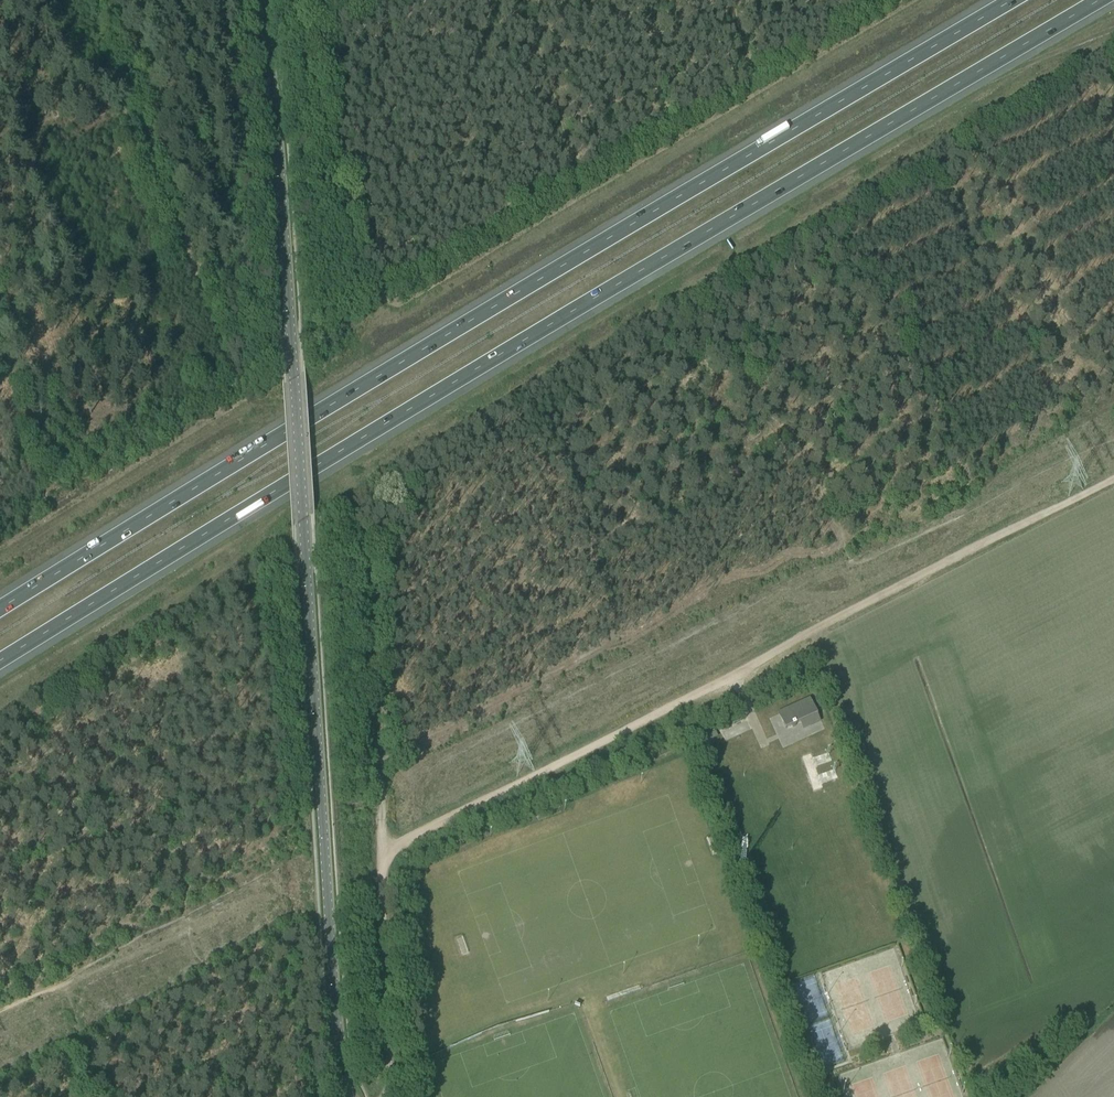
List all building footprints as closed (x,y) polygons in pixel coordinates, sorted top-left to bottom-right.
[(818,722),(809,700),(810,700),(810,699),(777,714),(778,715),(779,714),(786,728),(792,725),(793,727),(796,726),(795,724),(807,718),(811,726),(818,722)]
